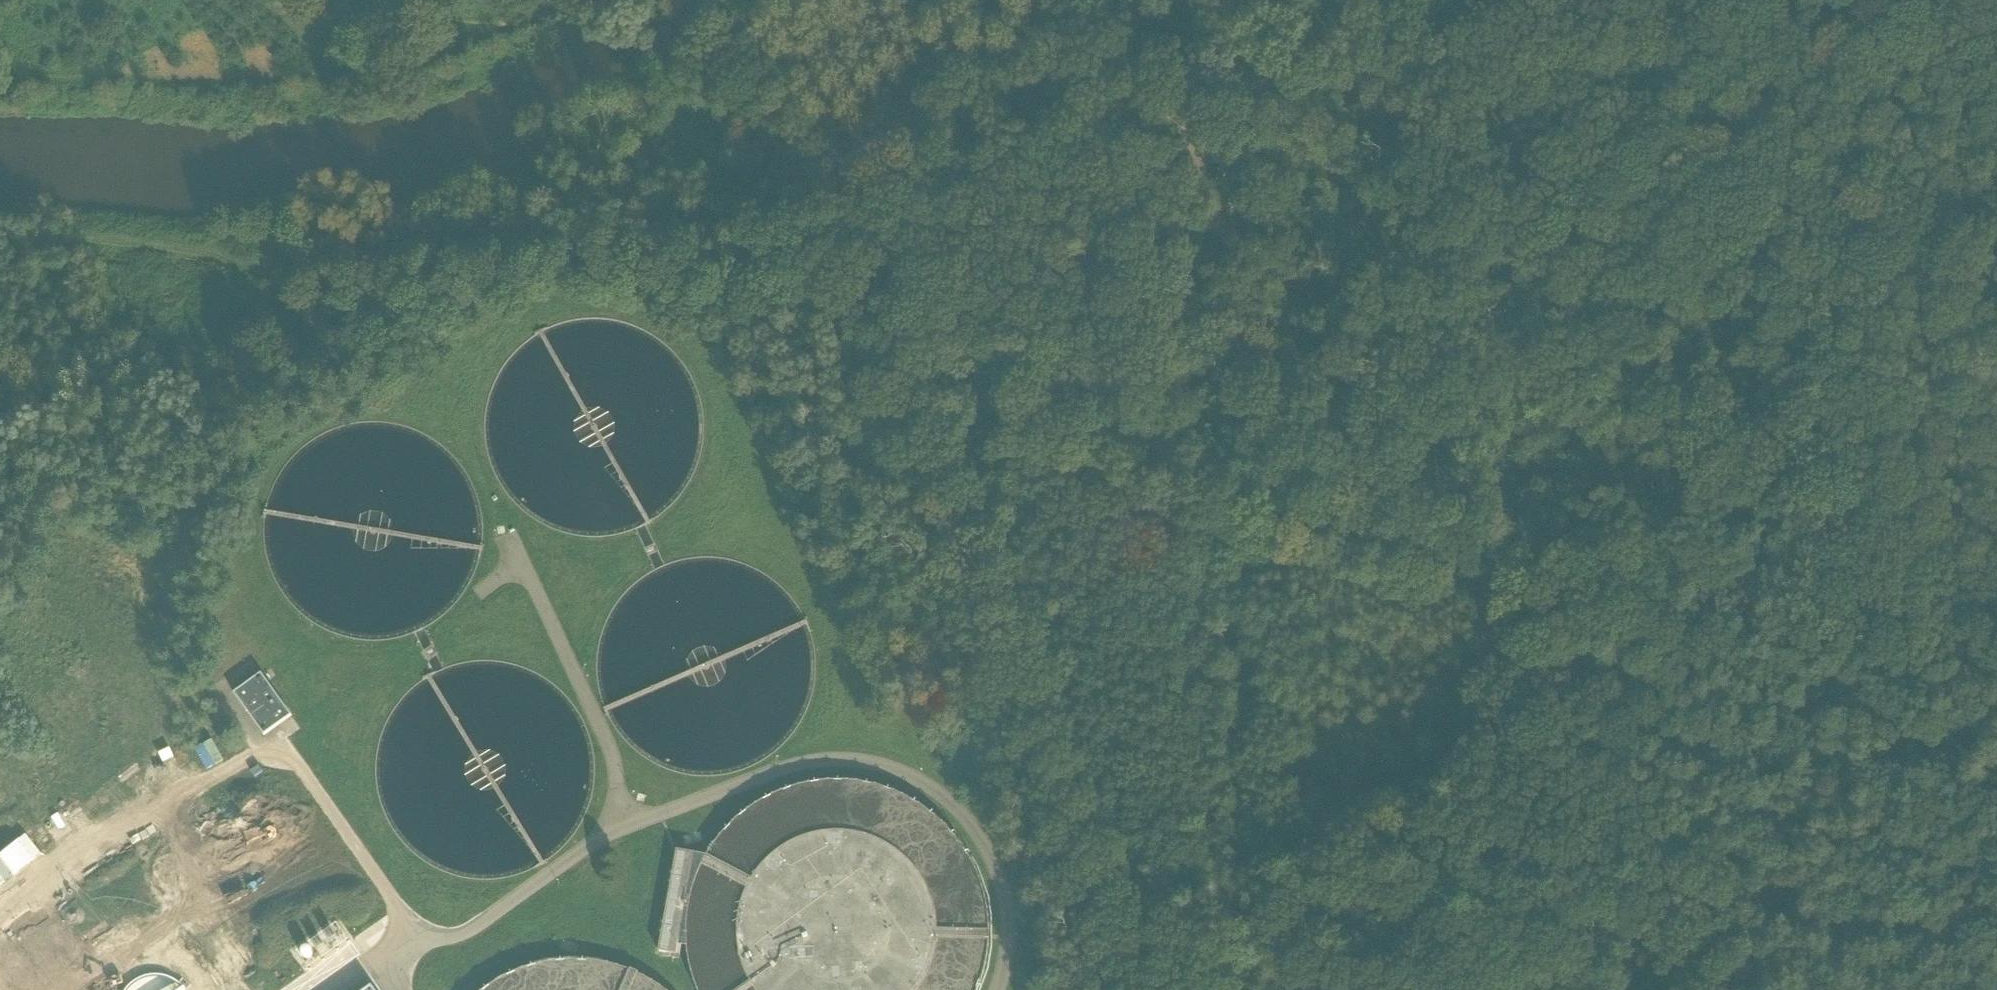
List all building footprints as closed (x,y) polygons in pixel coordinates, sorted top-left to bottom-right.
[(261,674),(236,692),(265,733),(291,715),(261,674)] [(676,851),(658,952),(676,955),(694,854),(676,851)]
